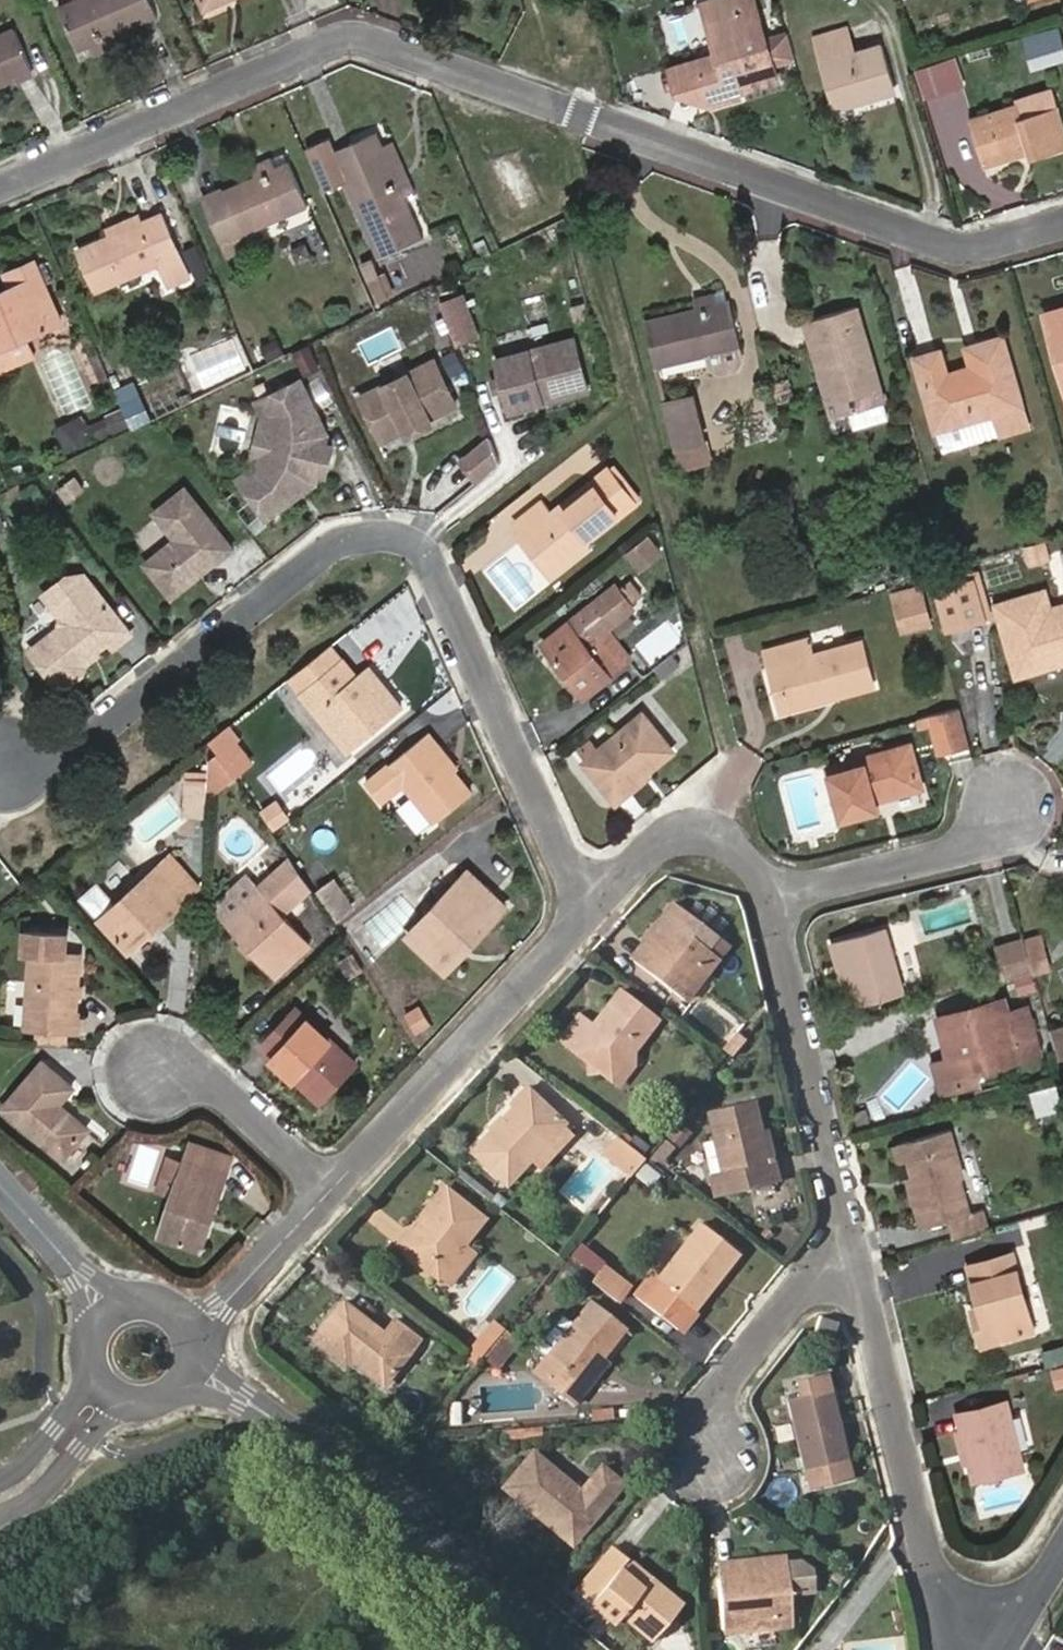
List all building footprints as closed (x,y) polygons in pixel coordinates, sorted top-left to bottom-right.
[(152,0),(75,0),(60,6),(79,50),(92,44),(110,37),(159,16),(152,0)] [(205,11),(230,0),(200,0),(205,11)] [(767,36),(757,0),(703,0),(718,52),(719,56),(728,53),(730,61),(700,69),(708,103),(742,95),(740,87),(778,77),(773,57),(793,51),(787,30),(767,36)] [(17,28),(0,35),(0,87),(35,71),(17,28)] [(853,51),(847,30),(814,38),(835,109),(859,103),(857,98),(896,89),(884,43),(853,51)] [(96,55),(114,48),(110,37),(92,44),(96,55)] [(1061,57),(1057,38),(1041,41),(1046,61),(1061,57)] [(679,63),(688,97),(708,103),(700,69),(730,61),(728,53),(719,56),(718,52),(679,63)] [(953,58),(915,69),(923,97),(962,87),(953,58)] [(669,65),(676,93),(688,97),(679,63),(669,65)] [(1020,103),(970,117),(984,165),(1031,150),(1034,158),(1062,149),(1062,117),(1053,86),(1018,96),(1020,103)] [(859,103),(897,95),(896,89),(857,98),(859,103)] [(402,191),(383,149),(377,134),(334,153),(329,141),(307,151),(326,194),(347,185),(378,260),(423,239),(402,191)] [(402,191),(412,186),(394,145),(383,149),(402,191)] [(291,164),(286,155),(273,161),(277,170),(291,164)] [(226,192),(225,189),(204,197),(230,255),(248,247),(243,236),(309,207),(291,164),(277,170),(273,161),(272,159),(253,167),(257,178),(226,192)] [(145,220),(109,236),(78,249),(98,294),(161,266),(183,256),(164,212),(145,220)] [(142,214),(106,229),(109,236),(145,220),(142,214)] [(170,287),(191,278),(183,256),(161,266),(170,287)] [(21,285),(11,290),(0,294),(0,350),(30,337),(64,323),(47,285),(57,280),(49,262),(39,266),(38,263),(16,272),(21,285)] [(391,297),(398,294),(388,271),(381,274),(391,297)] [(16,272),(5,276),(11,290),(21,285),(16,272)] [(380,302),(391,297),(381,274),(369,279),(380,302)] [(730,290),(715,293),(718,305),(698,309),(646,321),(657,367),(708,354),(711,368),(724,375),(737,372),(746,359),(730,290)] [(715,293),(695,297),(698,309),(718,305),(715,293)] [(451,348),(473,341),(458,300),(437,307),(451,348)] [(1046,311),(1062,370),(1062,306),(1046,311)] [(885,403),(859,307),(803,322),(808,340),(815,338),(836,418),(858,411),(885,403)] [(37,356),(30,337),(0,350),(0,371),(37,356)] [(949,374),(942,350),(915,357),(944,451),(1030,427),(1004,337),(977,344),(982,366),(971,369),(949,374)] [(808,340),(830,420),(836,418),(815,338),(808,340)] [(584,391),(570,339),(491,359),(496,379),(499,390),(504,411),(584,391)] [(971,369),(982,366),(977,344),(965,347),(971,369)] [(453,407),(432,362),(357,398),(378,443),(403,431),(405,436),(428,425),(426,420),(453,407)] [(492,391),(499,390),(496,379),(489,381),(492,391)] [(140,403),(146,401),(138,380),(119,388),(127,408),(140,403)] [(323,436),(298,382),(261,401),(275,427),(266,466),(240,485),(259,513),(297,487),(301,492),(311,485),(314,474),(321,476),(329,448),(321,446),(323,436)] [(707,442),(696,394),(664,402),(675,450),(677,449),(707,442)] [(247,472),(235,479),(240,485),(266,466),(275,427),(261,401),(255,403),(261,417),(247,472)] [(131,427),(147,420),(140,403),(127,408),(123,410),(131,427)] [(861,425),(888,417),(885,403),(858,411),(861,425)] [(115,435),(131,427),(123,410),(108,416),(115,435)] [(71,461),(102,446),(93,422),(89,413),(59,425),(71,461)] [(117,438),(115,435),(108,416),(93,422),(102,446),(117,438)] [(471,482),(493,465),(485,442),(457,464),(471,482)] [(681,467),(711,460),(707,442),(677,449),(681,467)] [(626,509),(634,500),(607,465),(597,473),(626,509)] [(544,513),(534,500),(507,520),(514,530),(521,537),(523,535),(548,569),(581,544),(626,509),(597,473),(544,513)] [(259,513),(263,519),(301,492),(297,487),(259,513)] [(228,551),(180,490),(149,514),(171,542),(140,565),(167,600),(192,580),(190,575),(199,567),(203,572),(228,551)] [(546,580),(586,549),(581,544),(548,569),(523,535),(521,537),(514,530),(510,533),(546,580)] [(652,556),(639,540),(620,555),(633,572),(652,556)] [(1023,569),(1045,563),(1041,543),(1018,550),(1023,569)] [(192,580),(203,572),(199,567),(190,575),(192,580)] [(79,577),(61,580),(39,598),(56,620),(55,632),(26,654),(54,688),(57,686),(67,686),(79,677),(79,668),(84,664),(84,660),(91,654),(92,654),(104,644),(108,648),(125,635),(79,577)] [(579,697),(616,668),(590,636),(601,628),(630,605),(613,584),(537,645),(579,697)] [(954,622),(976,616),(969,584),(947,590),(954,622)] [(954,622),(947,590),(931,593),(938,626),(954,622)] [(1044,623),(1042,610),(1038,594),(990,605),(1008,679),(1051,668),(1049,659),(1062,655),(1062,618),(1044,623)] [(924,626),(918,599),(888,605),(895,633),(924,626)] [(1042,610),(1044,623),(1062,618),(1062,605),(1042,610)] [(616,668),(625,661),(601,628),(590,636),(616,668)] [(807,657),(803,641),(761,653),(764,669),(773,667),(782,704),(834,691),(836,700),(869,691),(858,642),(807,657)] [(325,648),(281,682),(292,695),(334,660),(325,648)] [(84,664),(94,658),(91,654),(84,660),(84,664)] [(648,670),(656,679),(675,663),(668,655),(648,670)] [(1062,665),(1062,655),(1049,659),(1051,668),(1062,665)] [(348,679),(334,660),(292,695),(340,756),(395,711),(374,686),(361,696),(348,679)] [(764,669),(777,715),(836,700),(834,691),(782,704),(773,667),(764,669)] [(374,686),(361,669),(348,679),(361,696),(374,686)] [(933,757),(963,749),(953,711),(924,718),(927,730),(933,757)] [(666,751),(637,715),(595,749),(581,760),(577,764),(607,799),(640,772),(666,751)] [(915,732),(927,730),(924,718),(912,722),(915,732)] [(223,728),(203,744),(213,758),(229,749),(234,745),(223,728)] [(433,751),(423,737),(361,789),(376,810),(399,792),(428,828),(465,798),(446,775),(429,755),(433,751)] [(581,760),(595,749),(584,737),(570,747),(581,760)] [(914,789),(904,746),(818,769),(833,821),(869,812),(867,802),(914,789)] [(228,779),(242,769),(229,749),(213,758),(228,779)] [(446,775),(450,771),(433,751),(429,755),(446,775)] [(201,797),(228,779),(213,758),(202,766),(202,774),(202,783),(201,797)] [(607,799),(612,805),(646,778),(640,772),(607,799)] [(179,782),(202,783),(202,774),(179,774),(179,782)] [(200,822),(201,797),(202,783),(179,782),(176,820),(200,822)] [(889,810),(932,799),(929,788),(886,800),(889,810)] [(267,837),(282,825),(268,807),(253,816),(267,837)] [(177,903),(190,889),(165,861),(151,873),(177,903)] [(291,902),(303,890),(283,861),(268,876),(291,902)] [(149,870),(92,920),(118,949),(144,926),(150,933),(180,906),(177,903),(151,873),(149,870)] [(466,880),(460,874),(422,915),(428,922),(466,880)] [(249,891),(239,879),(212,903),(212,917),(236,945),(242,939),(257,956),(251,961),(266,979),(301,948),(275,917),(291,902),(268,876),(249,891)] [(84,894),(99,912),(118,896),(102,878),(84,894)] [(428,922),(422,915),(391,947),(423,977),(451,946),(458,952),(498,911),(466,880),(428,922)] [(344,908),(327,882),(311,892),(329,918),(344,908)] [(707,941),(665,905),(633,942),(640,947),(626,965),(674,1003),(707,960),(698,953),(707,941)] [(118,949),(124,957),(150,933),(144,926),(118,949)] [(841,1010),(896,995),(880,932),(824,946),(829,964),(842,961),(845,974),(833,976),(841,1010)] [(67,1000),(68,988),(71,958),(49,956),(50,936),(12,933),(10,957),(18,958),(15,1030),(21,1030),(59,1033),(63,1034),(65,1014),(67,1000)] [(1027,968),(1045,964),(1039,938),(1020,943),(1027,968)] [(236,945),(251,961),(257,956),(242,939),(236,945)] [(620,960),(626,965),(640,947),(633,942),(620,960)] [(1029,977),(1027,968),(1020,943),(993,951),(1001,984),(1029,977)] [(423,977),(428,983),(458,952),(451,946),(423,977)] [(829,964),(833,976),(845,974),(842,961),(829,964)] [(1029,977),(1047,972),(1045,964),(1027,968),(1029,977)] [(582,1026),(567,1015),(547,1041),(576,1063),(590,1073),(598,1079),(621,1051),(646,1020),(608,991),(582,1026)] [(973,1087),(970,1076),(966,1059),(1006,1049),(1010,1065),(1030,1059),(1019,1015),(1000,1020),(997,1006),(930,1024),(940,1066),(927,1070),(934,1098),(973,1087)] [(347,1067),(288,1011),(251,1049),(264,1062),(285,1081),(311,1106),(347,1067)] [(63,1034),(70,1034),(72,1015),(65,1014),(63,1034)] [(1045,1034),(1052,1064),(1062,1061),(1062,1029),(1045,1034)] [(20,1039),(59,1042),(59,1033),(21,1030),(20,1039)] [(712,1053),(721,1060),(737,1041),(728,1033),(712,1053)] [(966,1059),(970,1076),(1010,1065),(1006,1049),(966,1059)] [(598,1079),(607,1086),(623,1068),(621,1051),(598,1079)] [(260,1066),(280,1085),(285,1081),(264,1062),(260,1066)] [(576,1063),(576,1076),(590,1073),(576,1063)] [(32,1064),(0,1100),(0,1116),(52,1162),(78,1131),(54,1109),(50,1114),(44,1109),(48,1104),(61,1089),(32,1064)] [(552,1124),(515,1088),(501,1103),(505,1107),(492,1121),(481,1133),(461,1153),(494,1186),(528,1150),(551,1125),(552,1124)] [(54,1109),(48,1104),(44,1109),(50,1114),(54,1109)] [(751,1139),(744,1106),(697,1116),(712,1181),(700,1183),(704,1202),(726,1196),(726,1194),(768,1184),(764,1166),(757,1169),(751,1139)] [(478,1129),(481,1133),(492,1121),(488,1118),(478,1129)] [(528,1150),(537,1158),(560,1133),(551,1125),(528,1150)] [(684,1140),(670,1129),(656,1146),(665,1152),(671,1156),(684,1140)] [(952,1186),(955,1184),(944,1136),(887,1151),(892,1170),(902,1167),(906,1183),(909,1196),(904,1197),(914,1234),(940,1228),(944,1244),(981,1234),(977,1217),(960,1220),(952,1186)] [(764,1166),(759,1138),(751,1139),(757,1169),(764,1166)] [(632,1162),(617,1150),(605,1140),(591,1158),(621,1181),(635,1164),(632,1162)] [(632,1162),(640,1152),(624,1141),(617,1150),(632,1162)] [(214,1154),(180,1142),(174,1160),(208,1172),(214,1154)] [(638,1167),(647,1174),(665,1152),(656,1146),(638,1167)] [(217,1175),(208,1172),(174,1160),(172,1166),(161,1197),(148,1235),(190,1251),(196,1234),(194,1229),(199,1214),(204,1213),(217,1175)] [(148,1192),(161,1197),(172,1166),(159,1161),(148,1192)] [(626,1182),(641,1195),(651,1183),(636,1171),(626,1182)] [(906,1183),(901,1184),(904,1197),(909,1196),(906,1183)] [(429,1187),(404,1217),(410,1221),(433,1191),(429,1187)] [(447,1251),(471,1221),(433,1191),(410,1221),(398,1236),(386,1252),(423,1281),(427,1277),(447,1251)] [(196,1234),(204,1213),(199,1214),(194,1229),(196,1234)] [(647,1287),(640,1282),(624,1303),(671,1340),(685,1321),(682,1319),(727,1261),(690,1231),(647,1287)] [(382,1247),(386,1252),(398,1236),(393,1232),(382,1247)] [(427,1277),(438,1286),(460,1260),(447,1251),(427,1277)] [(1028,1337),(1007,1261),(974,1269),(977,1286),(965,1289),(972,1314),(982,1349),(1028,1337)] [(965,1289),(977,1286),(974,1269),(961,1272),(965,1289)] [(582,1288),(595,1299),(607,1284),(594,1273),(582,1288)] [(595,1299),(606,1307),(617,1292),(607,1284),(595,1299)] [(371,1338),(331,1304),(300,1342),(333,1369),(339,1362),(371,1388),(407,1345),(383,1323),(371,1338)] [(612,1335),(578,1307),(559,1330),(534,1362),(545,1372),(534,1387),(565,1412),(578,1396),(569,1389),(590,1363),(612,1335)] [(975,1352),(982,1349),(972,1314),(965,1316),(975,1352)] [(812,1333),(830,1340),(836,1323),(818,1316),(812,1333)] [(524,1354),(534,1362),(559,1330),(549,1321),(524,1354)] [(459,1356),(468,1364),(492,1335),(482,1327),(459,1356)] [(486,1378),(510,1350),(492,1335),(468,1364),(486,1378)] [(578,1396),(598,1370),(590,1363),(569,1389),(578,1396)] [(813,1381),(789,1387),(792,1406),(775,1410),(795,1497),(836,1487),(813,1381)] [(1013,1479),(997,1411),(948,1420),(952,1439),(960,1470),(964,1489),(1013,1479)] [(954,1471),(960,1470),(952,1439),(947,1440),(954,1471)] [(570,1495),(523,1456),(492,1492),(519,1516),(525,1509),(534,1516),(531,1520),(563,1547),(613,1488),(591,1470),(570,1495)] [(528,1523),(560,1551),(563,1547),(531,1520),(528,1523)] [(637,1588),(600,1556),(590,1566),(627,1598),(637,1588)] [(627,1598),(590,1566),(561,1599),(580,1616),(594,1628),(599,1633),(606,1624),(636,1649),(637,1649),(668,1614),(637,1588),(627,1598)] [(780,1637),(774,1569),(741,1572),(743,1588),(703,1591),(708,1644),(780,1637)] [(703,1591),(743,1588),(741,1572),(702,1575),(703,1591)] [(577,1620),(590,1631),(594,1628),(580,1616),(577,1620)]
